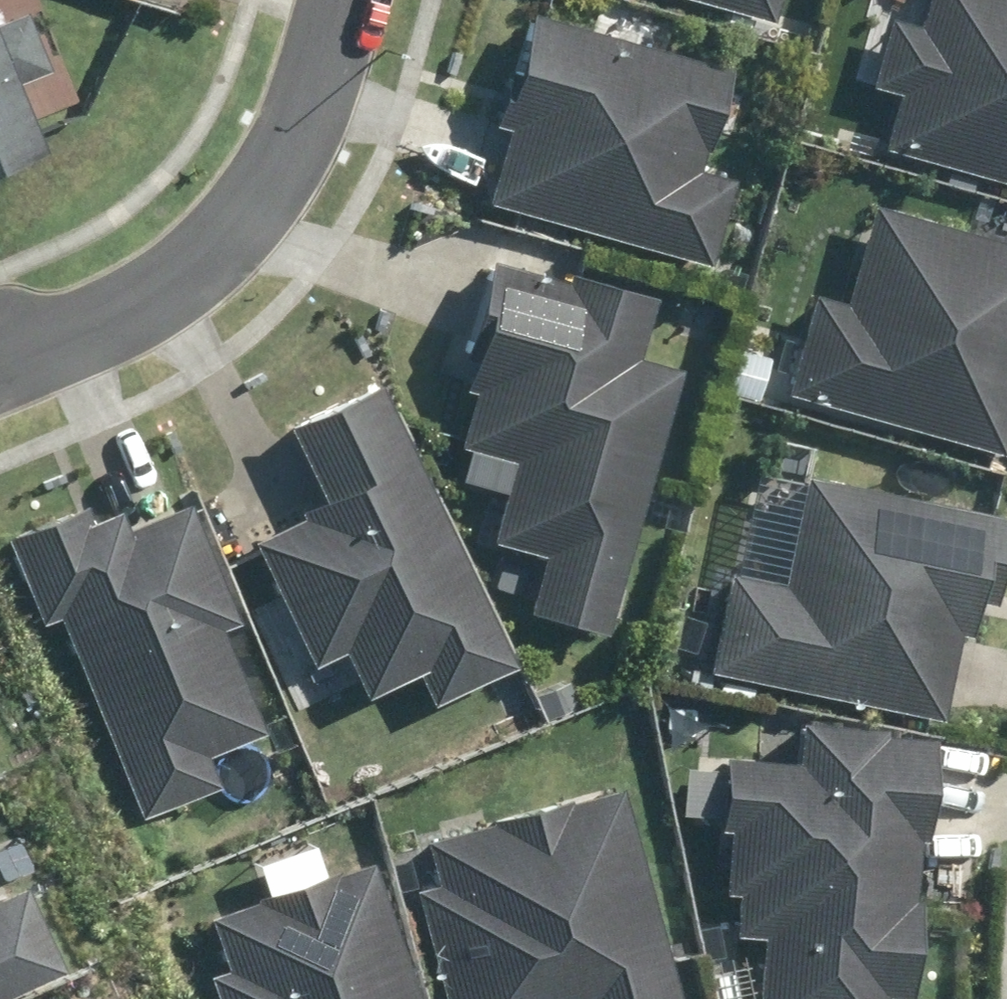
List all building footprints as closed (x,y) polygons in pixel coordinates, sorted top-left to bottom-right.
[(81,124),(32,0),(0,0),(0,156),(81,124)] [(763,19),(769,0),(695,0),(763,19)] [(916,26),(880,17),(863,85),(896,94),(880,155),(1006,187),(1006,0),(923,0),(916,26)] [(507,129),(487,205),(708,263),(732,174),(694,164),(721,61),(523,9),(492,125),(507,129)] [(869,200),(838,307),(807,298),(780,392),(992,454),(1006,404),(1006,241),(869,200)] [(603,631),(670,367),(631,357),(646,297),(479,254),(449,373),(470,379),(453,445),(507,459),(487,537),(544,552),(528,612),(603,631)] [(317,509),(256,536),(312,662),(340,649),(361,697),(414,674),(428,706),(512,669),(384,381),(280,426),(317,509)] [(1003,516),(802,472),(778,580),(736,571),(714,671),(934,718),(956,614),(981,619),(1003,516)] [(54,611),(147,818),(217,786),(206,760),(263,734),(215,626),(242,614),(193,506),(135,532),(123,506),(91,521),(81,500),(0,536),(0,537),(37,619),(54,611)] [(753,935),(751,998),(879,998),(879,994),(902,994),(906,832),(920,833),(923,730),(797,726),(796,761),(717,759),(716,822),(724,822),(722,896),(738,897),(737,935),(753,935)] [(414,885),(447,998),(682,998),(620,786),(431,840),(442,877),(414,885)] [(214,965),(226,998),(419,998),(369,861),(211,918),(227,961),(214,965)] [(60,980),(14,886),(0,893),(0,998),(21,998),(60,980)]
